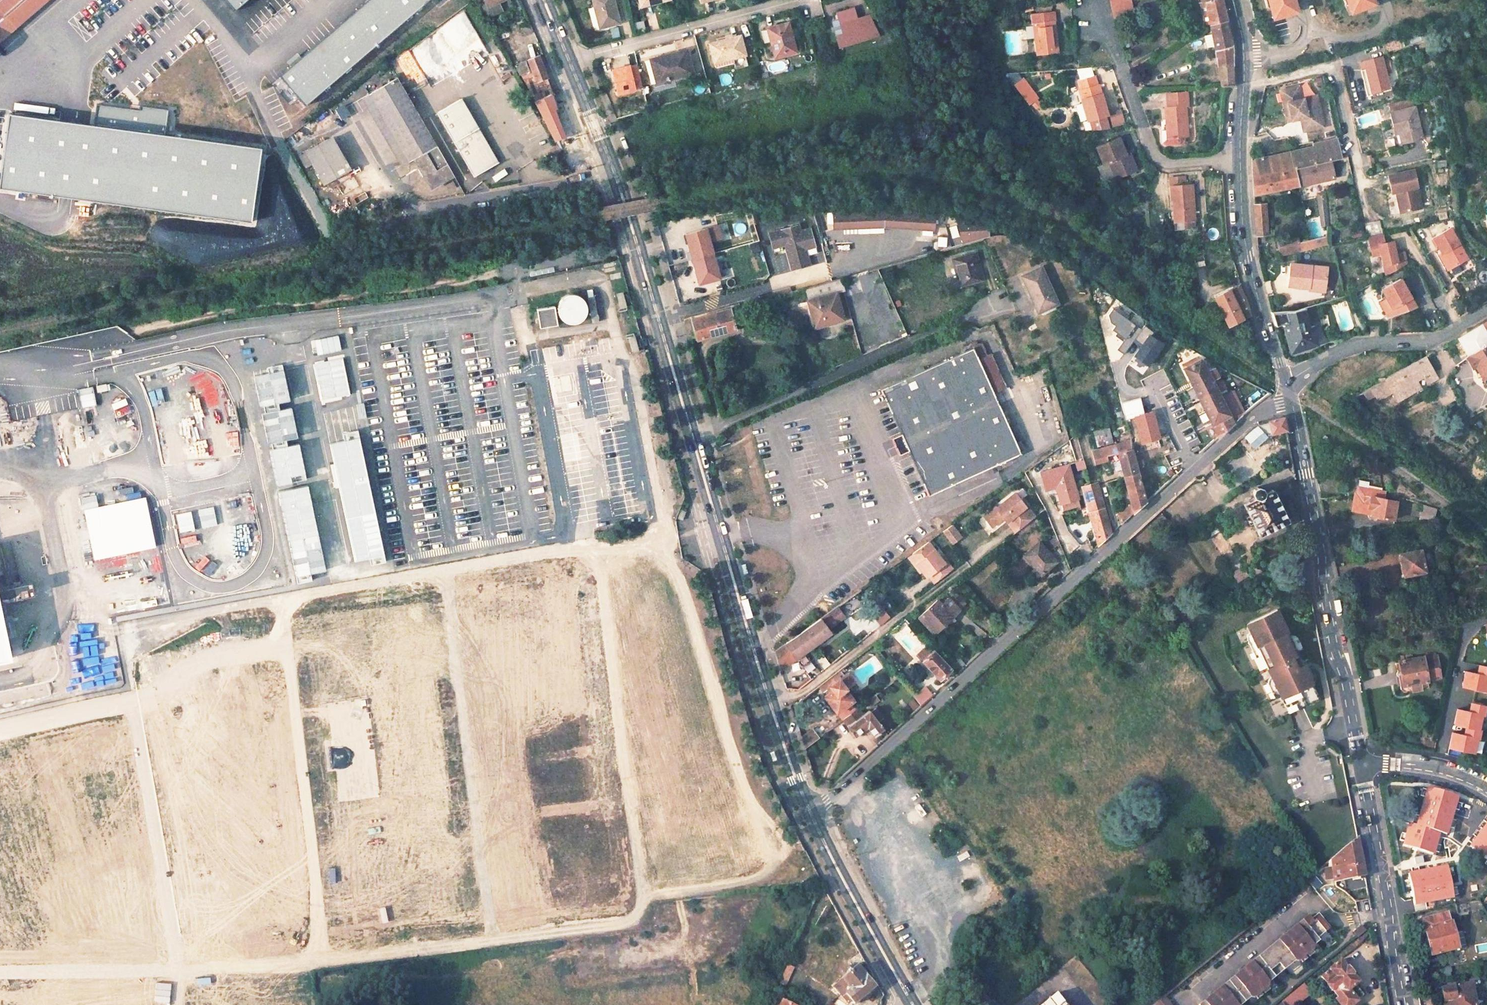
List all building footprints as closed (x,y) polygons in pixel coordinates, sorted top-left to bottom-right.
[(41,0),(0,0),(0,36),(41,0)] [(616,23),(609,0),(591,0),(592,6),(587,7),(592,28),(616,23)] [(1126,13),(1122,0),(1109,0),(1106,1),(1111,18),(1126,13)] [(1234,80),(1230,45),(1219,0),(1199,0),(1200,4),(1205,2),(1216,53),(1220,86),(1224,86),(1227,83),(1234,80)] [(1295,12),(1292,0),(1265,0),(1267,7),(1271,7),(1273,17),(1295,12)] [(1374,2),(1373,0),(1342,0),(1345,6),(1348,5),(1351,12),(1374,2)] [(1037,55),(1060,54),(1059,3),(1045,3),(1045,5),(1036,6),(1037,55)] [(833,49),(873,39),(867,16),(855,19),(852,8),(835,12),(837,20),(833,21),(835,29),(840,28),(842,36),(831,38),(833,49)] [(765,30),(772,57),(792,52),(785,25),(765,30)] [(610,29),(611,38),(618,37),(617,28),(610,29)] [(742,56),(737,37),(707,45),(714,69),(728,65),(726,60),(742,56)] [(1384,50),(1402,45),(1400,37),(1381,42),(1384,50)] [(683,51),(649,60),(654,82),(688,74),(683,51)] [(535,103),(550,95),(554,93),(536,56),(517,65),(535,103)] [(1361,93),(1382,88),(1375,59),(1354,64),(1361,93)] [(646,80),(650,79),(646,61),(642,62),(646,80)] [(1017,71),(1008,74),(1010,82),(1019,79),(1017,71)] [(1084,123),(1087,133),(1113,132),(1108,115),(1112,115),(1104,84),(1101,84),(1097,72),(1082,76),(1083,82),(1081,82),(1089,122),(1084,123)] [(428,189),(451,178),(402,75),(371,90),(406,162),(413,158),(428,189)] [(1029,102),(1038,95),(1023,77),(1014,84),(1029,102)] [(1304,129),(1324,124),(1316,93),(1301,97),(1297,84),(1279,89),(1288,120),(1301,116),(1304,129)] [(1188,106),(1187,93),(1168,96),(1169,107),(1164,108),(1166,131),(1161,131),(1162,142),(1165,144),(1180,142),(1180,137),(1188,136),(1185,106),(1188,106)] [(543,121),(556,115),(553,109),(556,108),(550,95),(535,103),(543,121)] [(439,115),(476,180),(500,166),(463,101),(439,115)] [(1080,103),(1074,105),(1079,122),(1084,121),(1080,103)] [(339,120),(348,115),(341,105),(333,109),(339,120)] [(1396,136),(1398,145),(1420,140),(1413,110),(1387,116),(1392,137),(1396,136)] [(311,148),(328,181),(350,169),(332,136),(311,148)] [(1270,190),(1275,189),(1275,186),(1333,174),(1330,158),(1338,157),(1334,136),(1313,140),(1314,145),(1254,157),(1258,174),(1252,176),(1252,191),(1269,187),(1270,190)] [(1070,156),(1075,152),(1065,139),(1060,144),(1070,156)] [(1110,188),(1130,184),(1127,166),(1121,167),(1117,147),(1097,151),(1100,169),(1106,168),(1110,188)] [(1395,191),(1399,212),(1420,207),(1412,170),(1386,175),(1390,192),(1395,191)] [(1187,184),(1164,186),(1167,227),(1190,226),(1187,184)] [(1323,187),(1316,188),(1319,216),(1327,215),(1323,187)] [(1254,233),(1266,233),(1265,202),(1253,202),(1254,233)] [(879,226),(930,229),(929,211),(880,210),(831,212),(831,228),(879,226)] [(956,224),(965,243),(987,236),(984,222),(958,215),(956,224)] [(1365,232),(1380,231),(1379,221),(1365,222),(1365,232)] [(948,227),(951,237),(957,236),(955,226),(948,227)] [(782,247),(788,270),(806,265),(801,247),(808,245),(804,232),(790,236),(787,227),(763,234),(768,250),(782,247)] [(1449,227),(1431,237),(1439,252),(1448,269),(1466,260),(1449,227)] [(684,234),(697,283),(717,278),(704,229),(684,234)] [(1274,247),(1276,256),(1327,245),(1325,236),(1274,247)] [(1384,275),(1405,264),(1399,253),(1392,256),(1385,245),(1380,248),(1374,239),(1361,246),(1374,271),(1380,268),(1384,275)] [(749,245),(752,253),(759,251),(757,243),(749,245)] [(1439,252),(1435,255),(1443,272),(1448,269),(1439,252)] [(956,285),(978,279),(971,253),(949,259),(956,285)] [(742,259),(746,273),(752,271),(748,257),(742,259)] [(1330,264),(1292,262),(1290,288),(1328,290),(1330,264)] [(1018,274),(1035,309),(1055,299),(1038,265),(1018,274)] [(859,283),(868,281),(865,272),(856,274),(859,283)] [(881,277),(886,289),(895,285),(890,274),(881,277)] [(1386,312),(1391,321),(1418,306),(1403,278),(1383,289),(1393,308),(1386,312)] [(804,289),(806,298),(842,289),(839,280),(804,289)] [(705,285),(707,293),(720,290),(718,281),(705,285)] [(1212,298),(1227,324),(1247,315),(1247,301),(1236,285),(1212,298)] [(620,293),(613,295),(618,310),(625,308),(620,293)] [(836,294),(807,302),(814,326),(842,318),(836,294)] [(1290,348),(1315,343),(1310,324),(1307,324),(1303,305),(1287,309),(1268,311),(1272,325),(1282,322),(1290,348)] [(687,341),(732,328),(727,310),(682,323),(687,341)] [(533,315),(537,331),(553,328),(550,311),(533,315)] [(1356,322),(1359,335),(1365,335),(1361,319),(1356,322)] [(1459,336),(1466,348),(1469,354),(1486,343),(1486,336),(1480,325),(1459,336)] [(624,338),(628,353),(637,351),(633,336),(624,338)] [(1459,336),(1454,339),(1461,352),(1466,348),(1459,336)] [(1464,356),(1470,367),(1474,364),(1481,377),(1486,373),(1486,343),(1469,354),(1464,356)] [(909,451),(929,493),(1018,453),(990,393),(1004,387),(989,353),(977,358),(972,348),(879,390),(901,436),(893,440),(900,455),(909,451)] [(1219,437),(1267,392),(1220,366),(1217,371),(1236,389),(1228,393),(1220,380),(1216,377),(1211,368),(1207,371),(1200,359),(1204,357),(1200,354),(1180,365),(1219,437)] [(1425,355),(1384,378),(1396,399),(1413,389),(1409,381),(1416,377),(1422,373),(1432,368),(1425,355)] [(1432,368),(1422,373),(1427,382),(1437,377),(1432,368)] [(1045,374),(1022,382),(1039,444),(1063,438),(1045,374)] [(560,377),(562,391),(571,389),(569,376),(560,377)] [(1416,377),(1409,381),(1413,389),(1420,385),(1416,377)] [(1369,386),(1350,397),(1364,407),(1378,400),(1369,386)] [(1163,409),(1166,417),(1175,413),(1173,408),(1177,406),(1176,404),(1163,409)] [(69,530),(106,523),(88,420),(78,422),(76,413),(42,419),(43,428),(51,426),(66,512),(58,513),(59,519),(67,518),(69,530)] [(1145,438),(1154,436),(1147,413),(1139,415),(1145,438)] [(1270,432),(1284,429),(1282,417),(1267,420),(1270,432)] [(1249,437),(1257,430),(1252,425),(1244,432),(1249,437)] [(1095,446),(1112,442),(1109,426),(1091,430),(1095,446)] [(12,617),(21,613),(34,645),(122,607),(111,545),(56,555),(15,458),(10,460),(0,437),(0,588),(12,617)] [(1118,511),(1122,524),(1145,504),(1134,459),(1129,441),(1120,443),(1119,440),(1090,448),(1094,458),(1117,452),(1129,502),(1118,511)] [(1134,459),(1145,504),(1174,477),(1168,451),(1134,459)] [(1074,459),(1076,468),(1084,467),(1082,458),(1074,459)] [(1062,502),(1079,498),(1071,466),(1044,472),(1047,488),(1059,486),(1062,502)] [(1258,535),(1286,521),(1271,490),(1262,494),(1261,489),(1258,487),(1254,488),(1252,491),(1252,493),(1253,496),(1254,498),(1243,504),(1258,535)] [(1359,487),(1353,508),(1399,520),(1403,504),(1384,499),(1385,493),(1359,487)] [(1016,531),(1032,518),(1013,494),(983,517),(991,527),(1002,518),(1005,523),(1007,521),(1016,531)] [(1098,545),(1112,533),(1103,501),(1087,506),(1098,545)] [(1423,503),(1418,521),(1433,518),(1436,507),(1423,503)] [(941,527),(950,539),(959,533),(951,521),(941,527)] [(928,574),(935,582),(953,569),(944,557),(942,559),(927,537),(907,552),(925,576),(928,574)] [(1054,564),(1037,545),(1022,558),(1039,577),(1054,564)] [(1425,570),(1421,548),(1398,552),(1402,573),(1425,570)] [(1486,573),(1486,564),(1477,565),(1478,574),(1486,573)] [(933,634),(960,611),(950,600),(943,606),(937,600),(918,616),(933,634)] [(775,652),(781,670),(832,632),(830,627),(849,612),(841,603),(814,623),(775,652)] [(867,610),(869,613),(854,622),(850,616),(844,619),(852,632),(862,626),(866,632),(889,619),(880,603),(867,610)] [(1287,713),(1317,699),(1307,677),(1310,674),(1309,667),(1305,658),(1300,662),(1295,652),(1300,649),(1295,638),(1292,636),(1287,636),(1275,610),(1246,625),(1250,634),(1247,637),(1247,641),(1254,657),(1259,654),(1269,675),(1266,678),(1266,682),(1273,697),(1278,695),(1287,713)] [(721,628),(712,628),(713,645),(722,644),(721,628)] [(937,680),(950,668),(929,644),(916,655),(937,680)] [(18,661),(30,656),(28,651),(16,656),(18,661)] [(1427,680),(1439,677),(1435,656),(1398,662),(1401,676),(1396,677),(1398,688),(1403,692),(1427,689),(1427,680)] [(825,695),(837,712),(853,699),(844,687),(853,681),(846,672),(842,675),(838,669),(818,684),(822,690),(830,685),(833,689),(825,695)] [(891,682),(898,677),(893,672),(886,677),(891,682)] [(916,703),(931,697),(926,686),(912,692),(916,703)] [(870,707),(879,700),(873,693),(864,700),(870,707)] [(493,714),(501,713),(500,703),(492,705),(493,714)] [(1483,732),(1486,721),(1486,713),(1465,705),(1458,727),(1474,732),(1475,729),(1483,732)] [(873,736),(883,729),(874,718),(877,715),(873,711),(870,713),(867,708),(861,712),(858,707),(841,721),(853,737),(866,726),(873,736)] [(805,749),(820,738),(813,728),(801,737),(805,749)] [(1446,834),(1457,796),(1428,788),(1416,825),(1409,823),(1403,845),(1433,854),(1439,832),(1446,834)] [(1470,847),(1486,859),(1486,822),(1470,847)] [(1333,882),(1364,876),(1356,839),(1330,860),(1333,882)] [(1453,897),(1447,866),(1408,874),(1414,904),(1453,897)] [(1313,889),(1321,883),(1314,875),(1307,881),(1313,889)] [(1454,905),(1456,914),(1482,907),(1477,899),(1454,905)] [(1459,950),(1466,947),(1462,931),(1454,934),(1451,922),(1448,922),(1446,914),(1422,921),(1431,954),(1458,946),(1459,950)] [(1313,951),(1334,934),(1317,915),(1309,921),(1302,922),(1202,1004),(1247,1004),(1313,951)] [(1340,960),(1320,977),(1343,1004),(1352,1004),(1364,995),(1355,985),(1358,982),(1340,960)] [(777,983),(783,986),(792,966),(786,963),(777,983)] [(835,986),(853,1004),(872,985),(855,967),(835,986)] [(1472,983),(1441,988),(1444,1000),(1446,999),(1447,1004),(1476,1004),(1472,983)] [(1283,998),(1288,1004),(1295,1004),(1308,995),(1300,985),(1283,998)] [(1056,993),(1042,1004),(1066,1004),(1056,993)] [(1164,996),(1154,1004),(1171,1004),(1164,996)]
